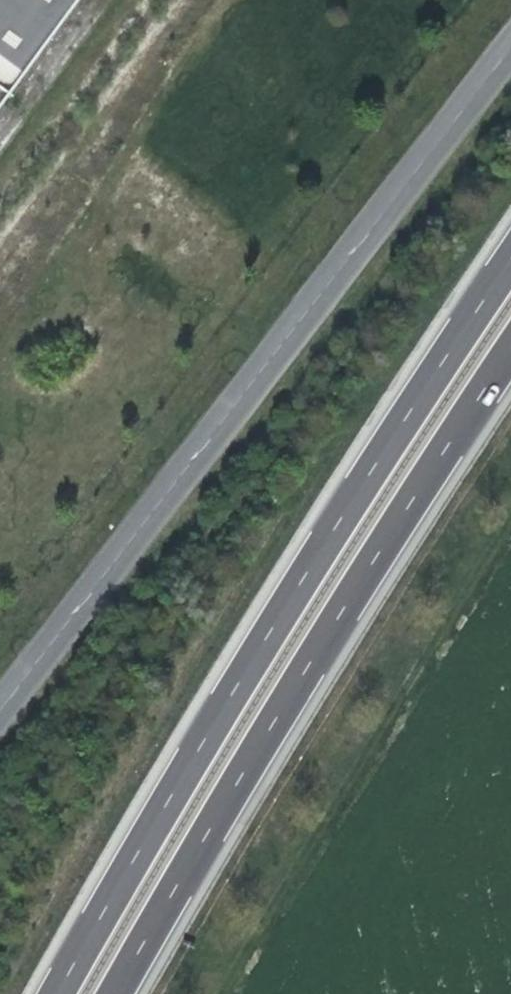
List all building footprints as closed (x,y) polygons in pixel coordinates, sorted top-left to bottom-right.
[(80,0),(0,0),(0,109),(80,0)]
